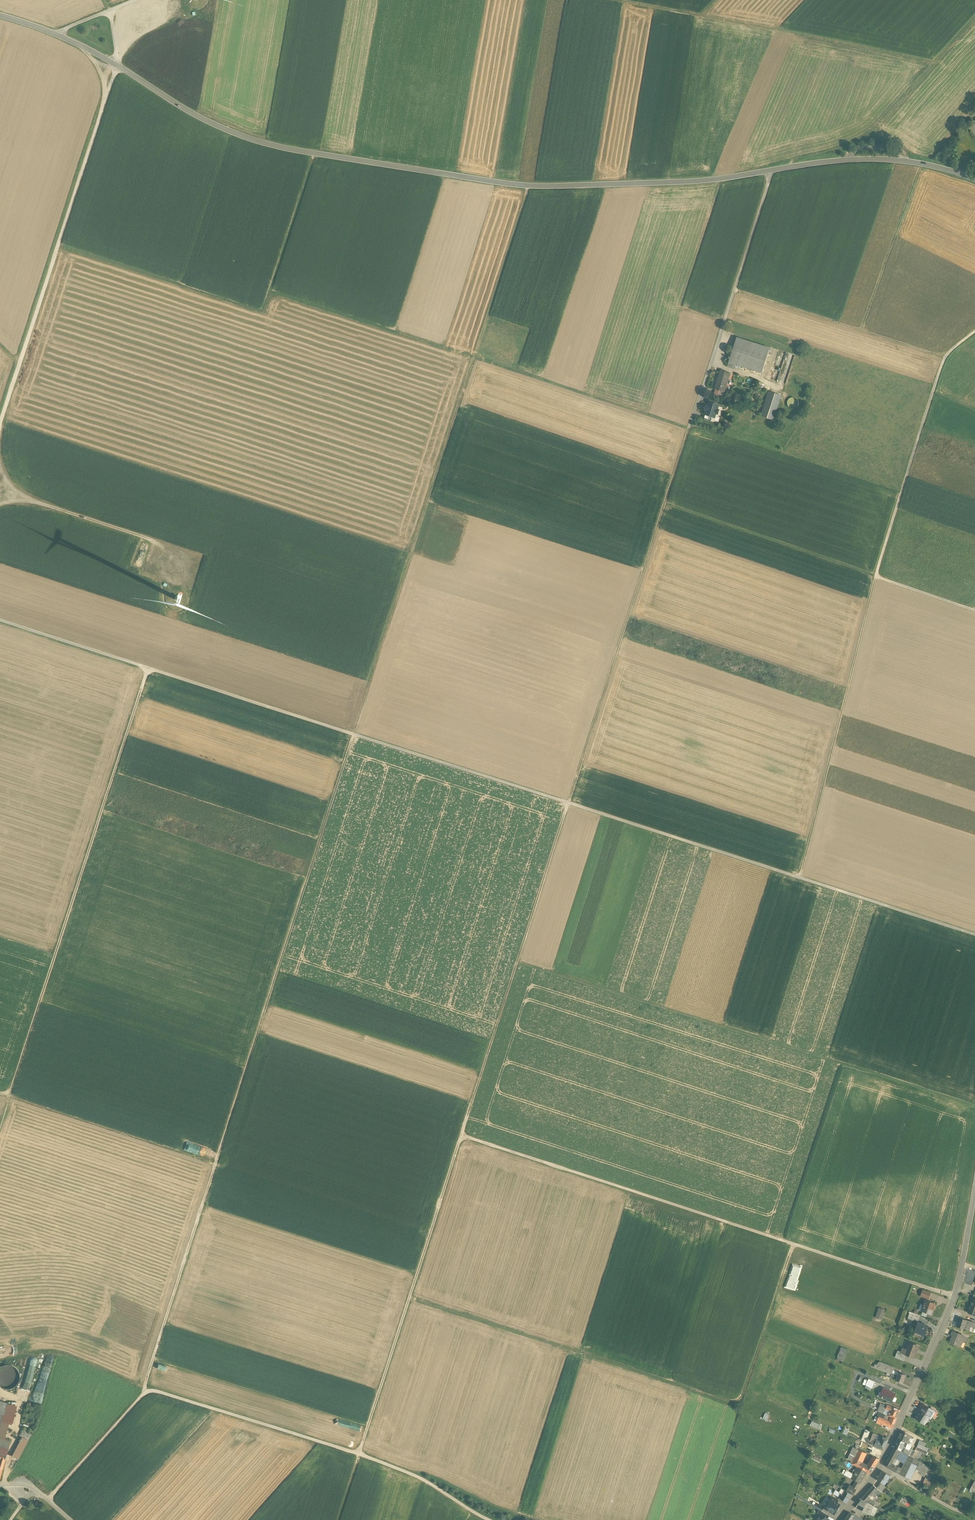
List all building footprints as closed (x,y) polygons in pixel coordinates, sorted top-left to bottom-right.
[(770,348),(736,338),(729,363),(727,367),(732,368),(733,364),(762,373),(770,348)] [(730,374),(720,371),(715,389),(719,391),(724,392),(726,388),(725,388),(730,374)] [(781,395),(769,392),(761,416),(773,420),(781,395)] [(798,405),(799,403),(798,401),(797,399),(795,398),(793,398),(791,398),(789,399),(788,401),(787,403),(788,405),(789,407),(791,408),(793,409),(795,408),(797,407),(798,405)] [(718,406),(709,402),(705,414),(705,415),(711,417),(715,418),(716,414),(718,414),(719,410),(717,410),(718,406)] [(200,1154),(211,1158),(214,1151),(203,1147),(200,1154)] [(214,1194),(212,1203),(235,1209),(237,1201),(214,1194)] [(930,1293),(923,1290),(921,1296),(928,1299),(930,1293)] [(935,1304),(925,1301),(924,1303),(922,1304),(924,1308),(923,1311),(927,1313),(928,1312),(932,1314),(933,1309),(935,1308),(934,1306),(935,1304)] [(876,1317),(883,1319),(886,1309),(879,1307),(876,1317)] [(918,1322),(920,1323),(923,1316),(910,1311),(907,1319),(918,1323),(918,1322)] [(965,1320),(959,1318),(956,1326),(964,1328),(966,1320),(965,1320)] [(966,1320),(964,1328),(974,1332),(974,1327),(974,1323),(966,1320)] [(920,1323),(918,1322),(918,1323),(915,1331),(915,1330),(924,1334),(924,1335),(928,1326),(927,1325),(927,1326),(920,1323)] [(966,1337),(958,1333),(953,1331),(951,1335),(953,1335),(950,1342),(960,1346),(963,1347),(965,1342),(964,1341),(966,1337)] [(918,1346),(909,1342),(906,1349),(904,1353),(904,1354),(906,1354),(914,1358),(918,1346)] [(837,1359),(843,1361),(848,1348),(841,1346),(837,1359)] [(898,1351),(895,1357),(903,1360),(906,1354),(904,1354),(904,1353),(900,1352),(898,1351)] [(890,1368),(877,1363),(875,1367),(888,1373),(890,1368)] [(20,1386),(18,1365),(0,1367),(0,1373),(2,1388),(20,1386)] [(905,1375),(899,1372),(897,1375),(896,1380),(903,1383),(905,1379),(904,1379),(905,1375)] [(888,1391),(883,1388),(880,1396),(882,1397),(881,1397),(882,1398),(882,1397),(892,1402),(894,1397),(893,1396),(893,1395),(887,1392),(888,1391)] [(4,1415),(3,1414),(1,1420),(9,1422),(12,1423),(17,1406),(7,1403),(4,1415)] [(887,1406),(880,1403),(877,1411),(879,1412),(885,1414),(888,1415),(890,1411),(885,1409),(887,1406)] [(933,1410),(924,1404),(921,1408),(919,1407),(918,1410),(928,1417),(930,1418),(934,1412),(933,1410)] [(900,1410),(887,1405),(887,1406),(885,1409),(890,1411),(888,1415),(891,1416),(896,1419),(897,1415),(898,1415),(899,1413),(898,1413),(900,1410)] [(928,1417),(918,1410),(916,1413),(918,1414),(915,1418),(924,1423),(928,1417)] [(889,1421),(883,1418),(884,1417),(880,1415),(878,1414),(877,1417),(878,1417),(876,1422),(882,1425),(883,1424),(892,1428),(896,1419),(891,1416),(889,1421)] [(1,1420),(0,1426),(0,1438),(5,1440),(9,1422),(1,1420)] [(823,1425),(812,1420),(810,1426),(820,1430),(823,1425)] [(32,1434),(23,1429),(19,1436),(22,1437),(28,1440),(32,1434)] [(861,1439),(866,1442),(871,1431),(865,1429),(861,1439)] [(871,1431),(866,1442),(874,1445),(876,1440),(873,1438),(875,1433),(871,1431)] [(910,1435),(900,1431),(897,1438),(898,1438),(902,1440),(907,1443),(910,1435)] [(880,1441),(876,1439),(876,1440),(874,1445),(883,1449),(888,1439),(882,1436),(880,1441)] [(22,1437),(12,1456),(18,1459),(28,1440),(22,1437)] [(0,1438),(0,1446),(8,1449),(11,1441),(5,1440),(0,1438)] [(874,1456),(879,1458),(882,1451),(870,1445),(866,1452),(874,1456)] [(5,1460),(8,1449),(0,1446),(0,1458),(5,1460)] [(894,1446),(887,1461),(888,1461),(894,1464),(897,1458),(904,1462),(908,1455),(894,1446)] [(854,1447),(853,1447),(850,1454),(853,1455),(855,1456),(858,1449),(854,1447)] [(858,1449),(855,1456),(853,1455),(850,1462),(856,1465),(858,1461),(861,1462),(866,1452),(862,1451),(860,1450),(858,1449)] [(815,1454),(812,1453),(810,1456),(813,1458),(813,1459),(819,1462),(822,1456),(815,1453),(815,1454)] [(913,1458),(908,1455),(904,1462),(901,1468),(899,1473),(910,1479),(914,1471),(919,1461),(913,1458)] [(879,1458),(874,1456),(870,1462),(875,1465),(879,1458)] [(888,1461),(885,1466),(895,1471),(898,1467),(894,1464),(888,1461)] [(924,1464),(919,1461),(914,1471),(925,1477),(926,1475),(927,1473),(927,1471),(924,1473),(920,1470),(924,1464)] [(868,1466),(861,1462),(859,1466),(867,1471),(870,1472),(872,1468),(875,1465),(870,1462),(868,1466)] [(924,1464),(920,1470),(924,1473),(927,1471),(929,1467),(924,1464)] [(859,1466),(857,1466),(853,1474),(851,1478),(860,1482),(861,1481),(860,1480),(861,1478),(862,1478),(867,1471),(859,1466)] [(882,1470),(877,1478),(884,1483),(885,1483),(884,1482),(886,1479),(887,1480),(890,1475),(882,1470)] [(930,1477),(926,1475),(925,1477),(922,1484),(928,1486),(932,1478),(930,1477)] [(847,1476),(841,1487),(844,1489),(846,1490),(849,1484),(851,1481),(852,1478),(851,1478),(847,1476)] [(880,1482),(877,1487),(881,1491),(886,1486),(880,1482)] [(853,1486),(849,1484),(846,1490),(852,1494),(853,1494),(858,1485),(854,1483),(853,1486)] [(873,1484),(866,1492),(871,1496),(872,1495),(875,1491),(878,1493),(879,1494),(881,1491),(877,1487),(873,1484)] [(846,1490),(844,1489),(841,1493),(839,1497),(842,1498),(843,1498),(843,1499),(847,1502),(850,1497),(852,1494),(846,1490)] [(797,1495),(796,1497),(812,1505),(812,1504),(813,1503),(797,1495)] [(902,1496),(899,1501),(905,1504),(908,1499),(902,1496)] [(866,1500),(861,1498),(855,1507),(869,1514),(871,1511),(874,1505),(873,1504),(869,1502),(866,1500)] [(831,1499),(830,1499),(825,1508),(826,1508),(826,1510),(828,1511),(829,1510),(834,1513),(839,1504),(836,1502),(831,1499)] [(823,1507),(816,1502),(814,1505),(813,1507),(819,1510),(821,1511),(823,1507)] [(881,1507),(874,1504),(874,1505),(871,1511),(869,1514),(873,1516),(877,1508),(880,1510),(881,1507)]
